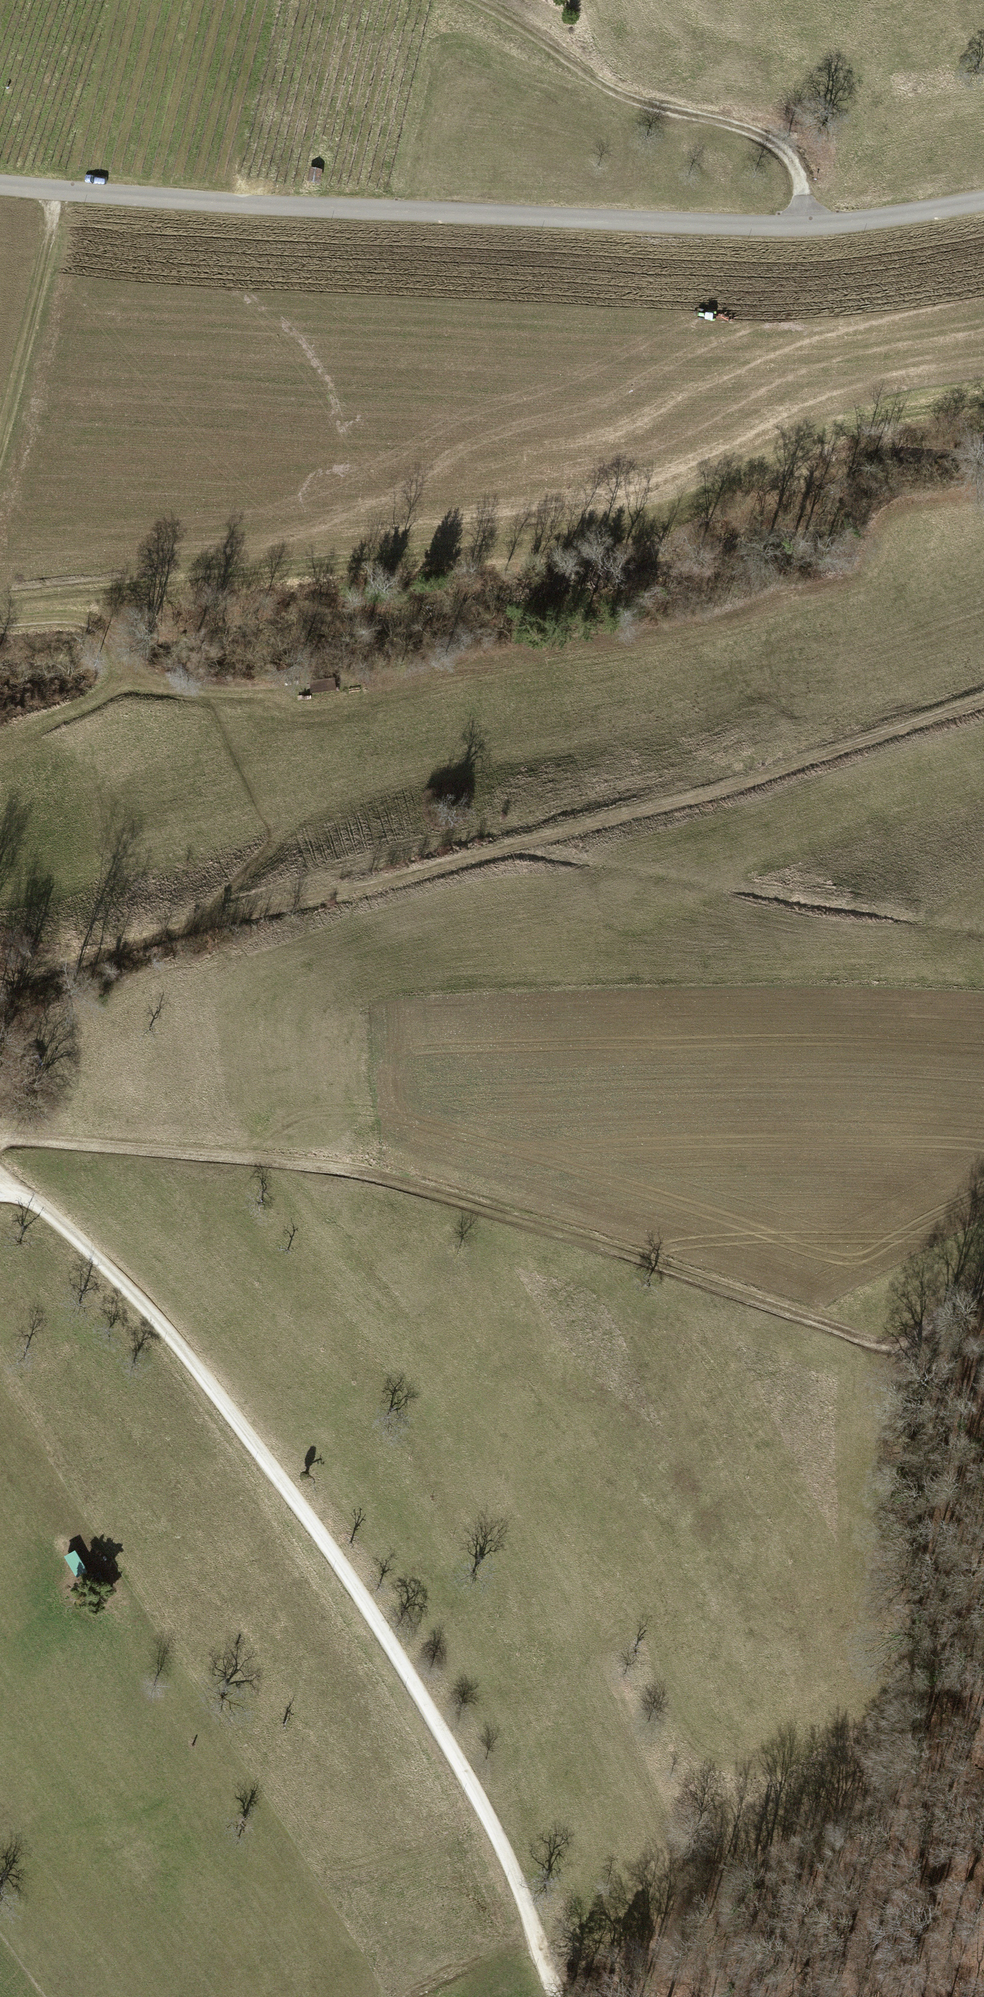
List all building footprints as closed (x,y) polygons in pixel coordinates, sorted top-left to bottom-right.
[(322,169),(311,166),(308,178),(319,181),(322,169)]
